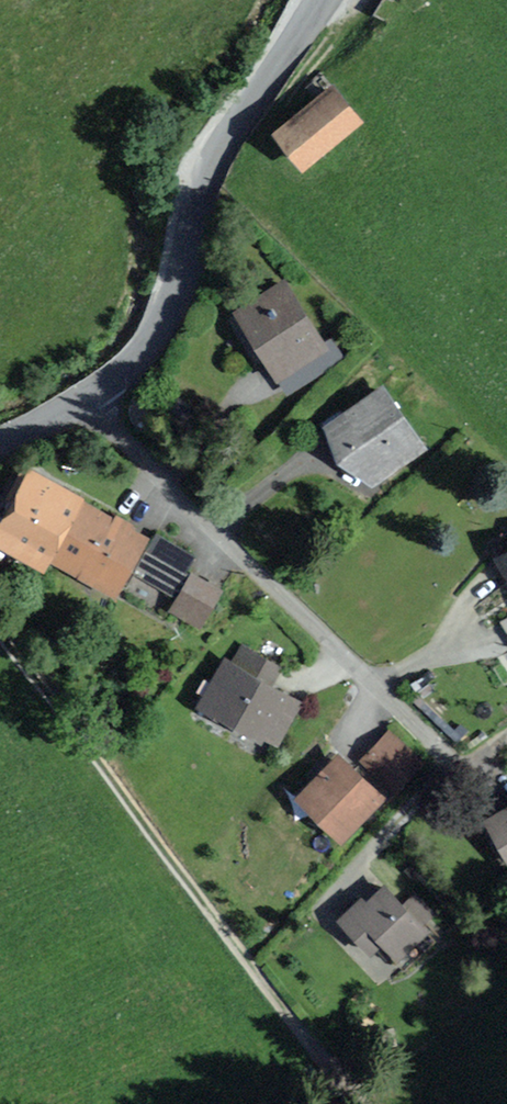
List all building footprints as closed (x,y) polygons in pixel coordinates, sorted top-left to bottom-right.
[(322,84),(259,133),(289,171),(352,123),(322,84)] [(221,308),(262,381),(318,350),(277,277),(221,308)] [(374,386),(315,428),(358,488),(417,446),(374,386)] [(13,469),(0,493),(0,555),(30,571),(36,560),(104,596),(136,536),(13,469)] [(506,592),(506,530),(499,535),(503,543),(485,553),(506,592)] [(185,552),(151,536),(127,586),(161,603),(185,552)] [(212,591),(186,576),(165,612),(192,627),(212,591)] [(275,668),(235,645),(226,662),(218,657),(188,709),(252,744),(255,738),(268,745),(292,703),(264,687),(275,668)] [(417,767),(383,733),(355,760),(389,795),(417,767)] [(376,799),(329,753),(284,800),(331,845),(376,799)] [(477,822),(504,871),(506,869),(506,805),(477,822)] [(397,908),(378,886),(359,902),(355,897),(329,920),(363,959),(376,948),(388,962),(422,933),(418,928),(431,916),(412,894),(397,908)]
